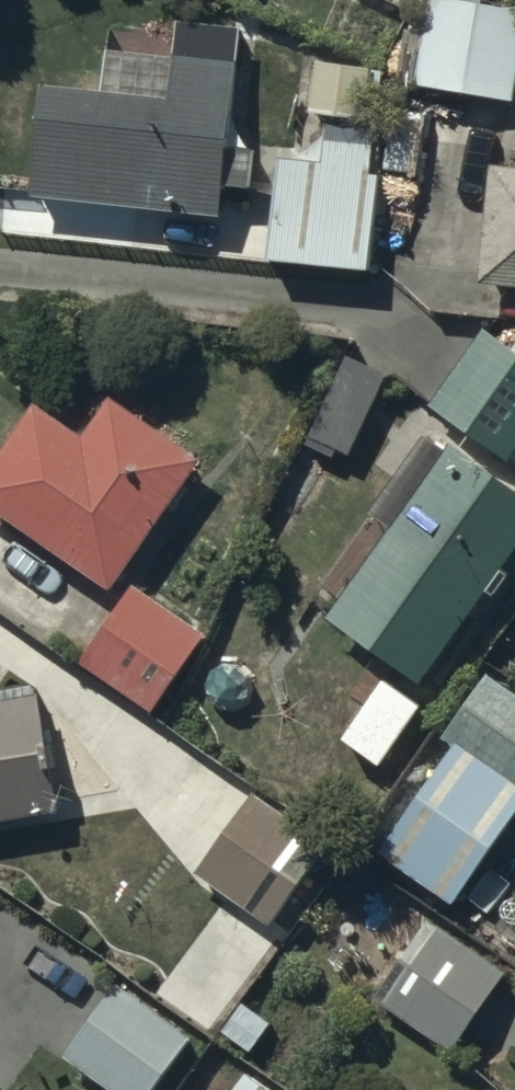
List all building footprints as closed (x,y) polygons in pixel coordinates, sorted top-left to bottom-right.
[(421,78),(512,94),(514,74),(514,6),(482,0),(434,0),(421,78)] [(243,23),(179,16),(175,55),(110,47),(105,88),(44,82),(32,193),(223,214),(243,23)] [(383,65),(316,57),(310,105),(377,113),(383,65)] [(384,127),(327,121),(323,159),(281,155),(271,254),(370,265),(384,127)] [(495,161),(482,278),(514,282),(514,163),(495,161)] [(485,328),(431,400),(508,457),(514,447),(514,350),(485,328)] [(112,398),(86,435),(37,401),(0,452),(0,508),(110,586),(200,460),(112,398)] [(447,444),(328,615),(423,680),(514,548),(514,492),(447,444)] [(205,632),(135,584),(83,660),(153,708),(205,632)] [(251,690),(250,683),(248,676),(243,671),(236,667),(229,666),(222,668),(215,671),(211,677),(209,683),(208,690),(210,697),(214,702),(219,706),(226,708),(233,709),(239,706),(245,702),(249,697),(251,690)] [(491,675),(448,737),(514,784),(514,692),(491,675)] [(421,705),(386,681),(346,738),(381,763),(421,705)] [(56,808),(36,695),(0,701),(0,818),(56,808)] [(453,751),(382,851),(454,901),(514,815),(514,794),(453,751)] [(328,844),(255,793),(200,872),(272,923),(328,844)] [(506,972),(432,919),(378,995),(452,1048),(506,972)] [(119,984),(67,1056),(114,1089),(156,1089),(194,1038),(119,984)] [(271,1023),(245,1004),(225,1030),(252,1049),(271,1023)] [(248,1073),(236,1089),(271,1089),(248,1073)]
